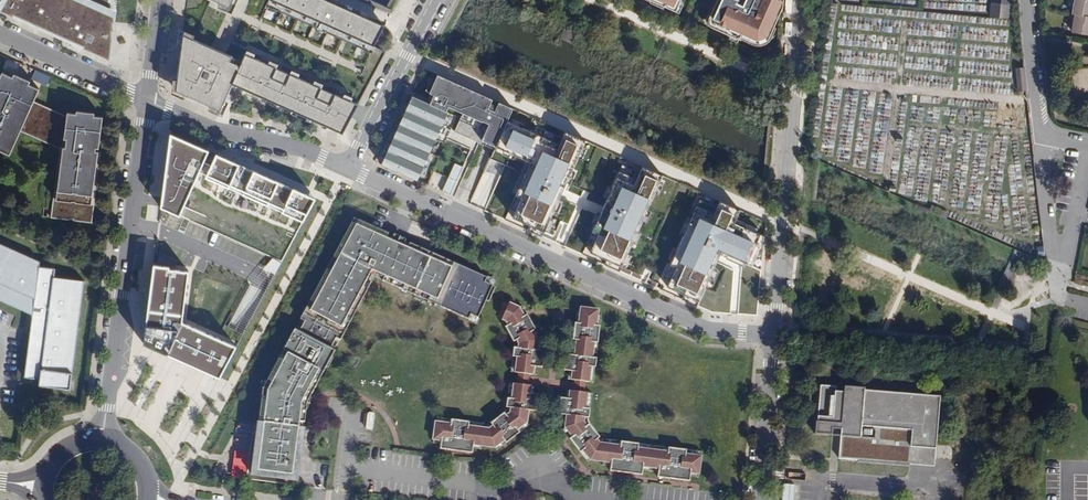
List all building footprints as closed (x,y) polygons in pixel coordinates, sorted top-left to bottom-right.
[(81,0),(2,0),(0,4),(0,15),(106,58),(116,16),(112,0),(82,0),(81,0)] [(226,15),(233,0),(195,0),(226,15)] [(315,0),(269,0),(265,8),(371,56),(383,30),(315,0)] [(708,19),(716,23),(714,28),(739,39),(760,45),(769,42),(774,33),(784,7),(784,0),(717,0),(708,19)] [(1008,1),(1007,0),(990,0),(989,14),(1008,17),(1008,1)] [(1071,24),(1074,24),(1072,32),(1087,34),(1087,0),(1075,0),(1071,24)] [(238,71),(181,38),(170,95),(216,116),(228,91),(336,136),(350,101),(244,56),(238,71)] [(1018,91),(1025,90),(1023,67),(1016,68),(1018,91)] [(1079,82),(1087,82),(1087,68),(1078,69),(1079,82)] [(28,84),(27,87),(10,80),(12,77),(2,72),(0,75),(0,131),(17,138),(20,131),(60,148),(51,217),(70,220),(70,219),(73,219),(73,220),(92,223),(101,151),(95,151),(96,148),(98,149),(103,116),(94,115),(94,113),(76,110),(75,113),(66,112),(66,115),(33,101),(39,89),(28,84)] [(12,77),(10,80),(27,87),(28,84),(30,81),(13,74),(12,77)] [(439,80),(431,97),(456,108),(491,123),(486,134),(505,142),(517,116),(439,80)] [(431,97),(414,90),(383,160),(424,178),(456,108),(431,97)] [(562,137),(517,116),(505,142),(532,153),(506,213),(549,232),(589,140),(566,130),(562,137)] [(0,131),(0,150),(9,154),(17,138),(0,131)] [(304,199),(164,136),(160,210),(275,259),(304,199)] [(492,184),(495,185),(504,164),(490,158),(472,200),(483,205),(492,184)] [(454,195),(463,166),(454,163),(444,192),(454,195)] [(668,176),(645,165),(639,178),(624,171),(589,250),(627,267),(668,176)] [(719,211),(698,202),(663,278),(704,297),(727,246),(753,258),(765,231),(738,218),(743,207),(724,199),(719,211)] [(253,378),(242,476),(294,480),(304,400),(371,268),(477,313),(496,270),(346,204),(253,378)] [(33,314),(25,374),(40,375),(39,385),(70,389),(84,280),(53,277),(54,268),(39,266),(39,261),(0,244),(0,299),(33,314)] [(192,271),(153,270),(146,343),(222,378),(237,346),(186,321),(192,271)] [(449,424),(432,422),(431,441),(440,442),(438,450),(470,454),(472,446),(493,449),(502,443),(506,447),(521,436),(518,432),(529,425),(531,413),(537,412),(539,395),(533,394),(534,387),(527,386),(528,377),(534,379),(535,370),(541,371),(544,354),(537,352),(538,343),(532,333),(536,332),(527,315),(523,317),(519,309),(508,304),(499,324),(504,330),(514,343),(518,349),(512,349),(514,360),(511,373),(518,375),(517,385),(511,385),(512,401),(506,400),(508,410),(508,414),(506,419),(503,414),(489,424),(491,428),(488,430),(468,427),(469,423),(450,420),(449,424)] [(600,310),(579,309),(577,326),(572,325),(569,342),(574,343),(572,357),(563,356),(560,373),(570,374),(569,382),(574,383),(574,393),(568,393),(566,400),(559,399),(556,416),(563,417),(564,431),(570,439),(567,441),(577,457),(582,454),(589,464),(610,467),(609,473),(641,478),(643,471),(658,473),(656,479),(688,485),(690,476),(699,478),(702,458),(691,457),(685,457),(686,451),(667,448),(667,455),(637,451),(638,446),(619,442),(619,448),(601,447),(596,443),(599,437),(589,426),(585,427),(585,420),(590,421),(590,410),(586,408),(588,394),(582,392),(583,385),(589,386),(590,369),(596,370),(598,359),(591,358),(594,345),(599,345),(602,326),(597,325),(600,310)] [(836,387),(820,386),(817,422),(816,422),(815,435),(832,436),(832,429),(841,430),(840,437),(839,459),(858,461),(858,462),(910,466),(910,465),(910,457),(935,459),(940,397),(865,391),(865,389),(844,387),(843,392),(835,392),(836,387)] [(910,457),(910,465),(934,467),(935,459),(910,457)] [(796,484),(784,483),(783,499),(795,499),(796,484)]
